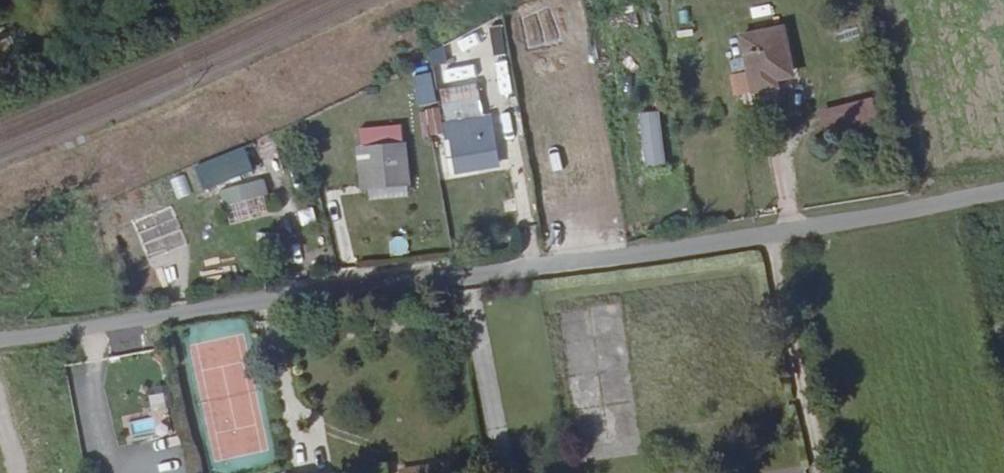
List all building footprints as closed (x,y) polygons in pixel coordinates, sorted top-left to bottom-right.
[(742,35),(750,77),(774,71),(792,68),(783,25),(742,35)] [(444,83),(475,80),(474,66),(443,69),(444,83)] [(774,71),(750,77),(752,90),(776,85),(774,71)] [(417,107),(436,104),(431,74),(412,77),(417,107)] [(449,175),(500,169),(493,114),(482,115),(477,79),(438,84),(449,175)] [(863,100),(817,112),(824,138),(870,127),(863,100)] [(418,111),(419,132),(440,131),(439,110),(418,111)] [(643,168),(664,167),(661,112),(640,113),(643,168)] [(357,128),(361,200),(409,198),(406,125),(357,128)] [(229,206),(268,196),(263,178),(225,188),(229,206)]
